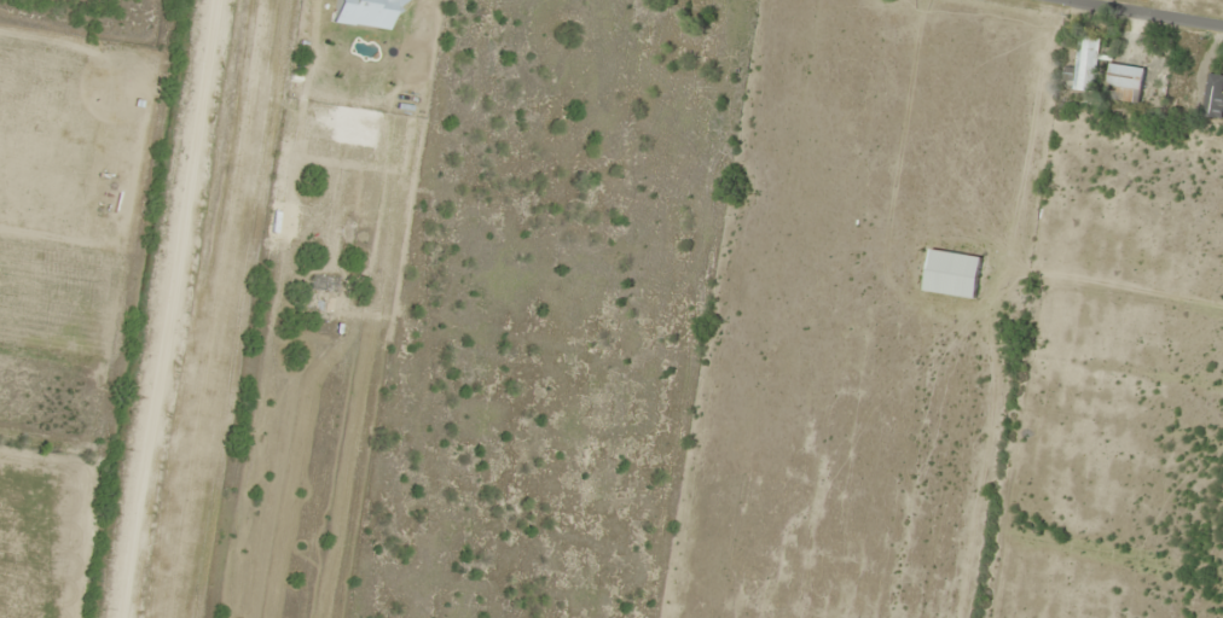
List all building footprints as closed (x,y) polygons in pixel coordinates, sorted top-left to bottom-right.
[(325,19),(341,23),(341,24),(359,27),(364,0),(329,0),(325,19)] [(1074,90),(1096,91),(1099,36),(1077,35),(1074,90)] [(1106,96),(1139,102),(1145,69),(1111,63),(1106,96)] [(1205,75),(1205,117),(1222,117),(1222,75),(1205,75)] [(980,257),(929,249),(923,291),(974,299),(980,257)] [(307,288),(331,293),(334,278),(309,273),(307,288)]
